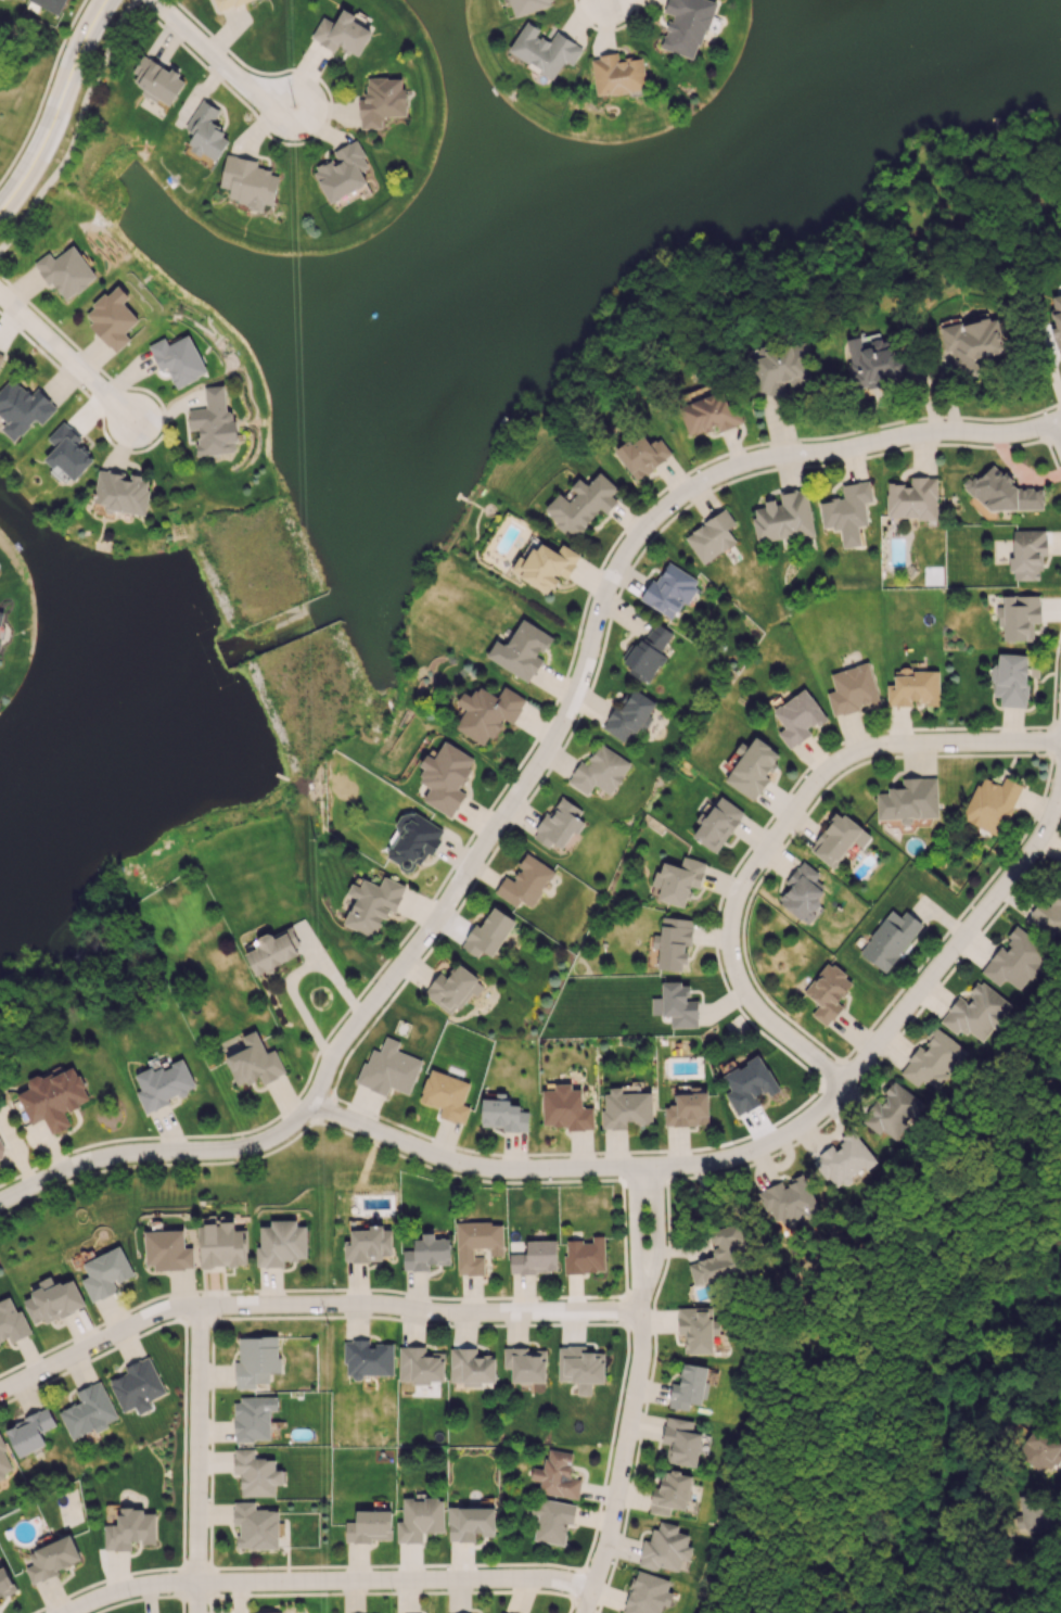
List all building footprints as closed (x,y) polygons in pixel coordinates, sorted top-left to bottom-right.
[(28,0),(58,15),(65,0),(28,0)] [(219,13),(249,0),(213,0),(219,13)] [(512,17),(552,6),(550,0),(508,0),(512,17)] [(713,0),(668,0),(664,13),(671,14),(660,48),(697,59),(715,0),(713,0)] [(372,30),(352,21),(355,14),(342,8),(335,23),(322,16),(311,39),(335,50),(337,46),(359,56),(372,30)] [(583,48),(556,32),(549,43),(536,35),(540,29),(526,21),(508,51),(554,78),(564,61),(573,65),(583,48)] [(591,57),(596,96),(647,89),(642,56),(618,60),(617,53),(591,57)] [(171,106),(186,79),(144,55),(129,80),(144,88),(141,93),(157,103),(159,99),(171,106)] [(360,129),(382,128),(382,116),(405,116),(404,77),(366,78),(366,98),(359,99),(360,129)] [(220,110),(201,99),(185,128),(194,134),(188,146),(216,162),(230,137),(211,126),(220,110)] [(333,151),(336,158),(313,169),(329,202),(367,183),(361,171),(369,166),(356,140),(333,151)] [(220,187),(230,188),(228,202),(263,207),(264,204),(274,205),(278,174),(270,173),(270,169),(256,167),(257,160),(225,155),(220,187)] [(97,278),(74,245),(53,259),(49,252),(35,262),(62,302),(97,278)] [(129,297),(117,284),(82,316),(115,353),(130,339),(124,333),(138,320),(123,303),(129,297)] [(1060,348),(1060,295),(1051,298),(1054,309),(1050,310),(1055,327),(1051,329),(1056,350),(1060,348)] [(940,326),(944,351),(955,350),(959,377),(975,374),(973,358),(1002,353),(997,317),(940,326)] [(168,344),(165,337),(148,345),(160,371),(166,368),(176,388),(208,373),(189,334),(168,344)] [(846,339),(858,391),(878,386),(878,383),(906,377),(902,356),(894,358),(889,338),(861,345),(859,336),(846,339)] [(751,359),(757,397),(787,392),(786,385),(811,381),(804,341),(762,348),(764,356),(751,359)] [(7,422),(1,429),(14,441),(35,419),(41,425),(57,407),(37,388),(31,395),(12,377),(0,389),(0,416),(7,422)] [(198,455),(237,452),(234,411),(226,412),(224,385),(204,387),(206,408),(188,409),(189,431),(196,430),(198,455)] [(678,406),(689,437),(717,427),(719,431),(743,423),(738,408),(729,411),(722,390),(678,406)] [(47,438),(56,446),(44,459),(53,468),(57,464),(74,480),(93,459),(77,444),(82,439),(63,421),(47,438)] [(672,454),(659,437),(649,444),(641,433),(615,451),(635,480),(672,454)] [(1044,509),(1043,488),(1021,488),(1002,472),(1001,472),(992,464),(979,478),(963,479),(963,488),(988,510),(1044,509)] [(145,515),(150,478),(127,475),(127,474),(99,470),(95,503),(105,504),(105,509),(145,515)] [(542,511),(566,532),(568,529),(576,536),(600,509),(606,514),(617,501),(611,495),(617,488),(599,471),(587,485),(579,478),(570,488),(576,493),(569,501),(559,492),(542,511)] [(887,518),(936,518),(936,477),(910,477),(910,484),(887,484),(887,518)] [(861,546),(858,526),(867,525),(864,503),(872,502),(870,481),(841,484),(843,498),(819,501),(823,530),(840,528),(842,548),(861,546)] [(756,544),(814,534),(806,489),(777,494),(778,499),(764,501),(765,507),(754,509),(756,519),(752,520),(756,544)] [(735,524),(726,509),(684,536),(703,564),(736,542),(727,529),(735,524)] [(1040,579),(1040,557),(1046,557),(1046,530),(1013,530),(1013,557),(1010,557),(1011,580),(1040,579)] [(549,593),(559,576),(566,580),(580,554),(561,544),(557,552),(538,541),(527,560),(519,555),(510,572),(549,593)] [(700,582),(668,561),(656,581),(652,578),(639,599),(671,619),(683,602),(686,604),(700,582)] [(1039,596),(1002,596),(1002,606),(996,606),(997,626),(1003,626),(1003,641),(1033,641),(1033,623),(1039,623),(1039,596)] [(553,636),(522,619),(507,645),(496,639),(486,657),(529,682),(542,659),(540,658),(553,636)] [(648,684),(665,656),(660,653),(672,632),(655,621),(638,648),(630,643),(620,659),(631,666),(627,672),(648,684)] [(999,706),(1026,707),(1028,655),(998,653),(998,665),(991,665),(991,682),(994,682),(993,696),(1000,696),(999,706)] [(834,691),(827,693),(833,717),(879,705),(869,663),(830,672),(834,691)] [(938,669),(895,670),(896,684),(886,684),(886,706),(913,705),(913,704),(939,704),(938,669)] [(487,746),(502,718),(513,724),(526,698),(504,686),(498,697),(478,686),(472,696),(463,691),(456,704),(465,708),(454,728),(487,746)] [(657,704),(633,688),(618,710),(614,707),(601,727),(627,745),(640,725),(642,727),(657,704)] [(789,749),(811,734),(809,731),(826,719),(805,688),(772,710),(784,728),(778,733),(789,749)] [(754,801),(769,778),(767,776),(781,754),(755,737),(748,746),(741,742),(735,752),(741,756),(724,781),(754,801)] [(476,759),(444,740),(434,758),(426,753),(419,766),(425,769),(418,781),(430,788),(422,800),(451,817),(465,794),(458,789),(476,759)] [(630,763),(599,743),(586,764),(581,760),(566,783),(587,795),(594,784),(610,795),(630,763)] [(1021,784),(1004,777),(1001,785),(979,776),(962,821),(1001,836),(1021,784)] [(938,817),(936,777),(902,778),(902,787),(888,788),(888,793),(876,793),(876,819),(900,819),(901,824),(911,824),(911,818),(938,817)] [(563,848),(572,832),(577,835),(585,822),(577,818),(582,809),(558,795),(533,838),(541,843),(544,837),(563,848)] [(716,853),(744,812),(720,795),(692,837),(716,853)] [(442,830),(408,809),(380,855),(414,876),(442,830)] [(833,868),(854,841),(862,848),(871,836),(838,810),(808,849),(833,868)] [(494,893),(516,906),(520,900),(532,907),(554,870),(526,853),(518,866),(520,868),(512,880),(505,875),(494,893)] [(706,862),(683,856),(680,866),(663,862),(660,872),(655,871),(652,886),(660,888),(657,900),(685,907),(690,885),(700,888),(706,862)] [(807,924),(823,904),(816,899),(825,887),(816,879),(820,874),(802,860),(785,882),(790,886),(778,901),(807,924)] [(406,885),(383,876),(380,885),(363,879),(360,886),(351,883),(347,894),(354,896),(343,925),(376,938),(387,909),(395,912),(406,885)] [(1060,889),(1049,906),(1039,899),(1026,919),(1060,942),(1060,889)] [(516,920),(493,906),(479,928),(474,925),(460,947),(477,958),(481,950),(492,957),(516,920)] [(923,924),(905,910),(900,917),(891,910),(858,952),(885,973),(923,924)] [(657,969),(684,971),(686,946),(690,946),(692,919),(662,917),(660,935),(652,934),(651,948),(658,949),(657,969)] [(980,972),(998,985),(1003,979),(1021,992),(1050,951),(1016,927),(1002,946),(1000,944),(980,972)] [(245,953),(255,975),(302,954),(290,929),(273,937),(270,932),(255,939),(259,947),(245,953)] [(842,1006),(837,1003),(853,981),(826,961),(803,993),(819,1004),(811,1015),(827,1026),(842,1006)] [(448,978),(439,972),(423,995),(454,1015),(470,992),(476,996),(485,984),(457,965),(448,978)] [(940,1022),(956,1034),(960,1028),(982,1043),(1010,1003),(977,980),(968,993),(973,996),(968,1003),(958,996),(940,1022)] [(698,1027),(697,1000),(689,1000),(688,982),(661,983),(661,997),(651,997),(651,1015),(670,1015),(670,1028),(698,1027)] [(916,1086),(922,1079),(936,1090),(967,1051),(935,1026),(899,1072),(916,1086)] [(275,1049),(265,1053),(256,1030),(241,1036),(246,1048),(225,1057),(237,1086),(260,1077),(262,1083),(285,1074),(275,1049)] [(409,1094),(422,1060),(396,1050),(400,1041),(386,1036),(380,1051),(370,1048),(356,1084),(387,1095),(390,1087),(409,1094)] [(722,1075),(730,1090),(725,1093),(737,1116),(761,1104),(758,1099),(778,1089),(760,1055),(722,1075)] [(144,1112),(196,1090),(183,1059),(162,1068),(161,1064),(134,1075),(141,1090),(136,1092),(144,1112)] [(16,1094),(31,1124),(43,1118),(51,1135),(70,1126),(64,1112),(90,1100),(72,1064),(28,1085),(30,1088),(16,1094)] [(439,1117),(465,1123),(469,1106),(463,1104),(469,1080),(428,1070),(420,1102),(441,1108),(439,1117)] [(923,1102),(892,1080),(882,1094),(861,1122),(879,1135),(882,1130),(896,1140),(923,1102)] [(542,1090),(542,1126),(566,1126),(566,1130),(593,1130),(593,1107),(581,1107),(581,1089),(571,1089),(571,1083),(554,1084),(555,1090),(542,1090)] [(652,1092),(621,1093),(621,1087),(603,1087),(604,1129),(626,1128),(626,1125),(652,1124),(652,1092)] [(664,1126),(708,1124),(707,1092),(675,1093),(675,1105),(664,1105),(664,1126)] [(510,1100),(482,1098),(480,1128),(528,1130),(528,1112),(519,1111),(520,1105),(510,1105),(510,1100)] [(875,1159),(852,1131),(833,1147),(831,1145),(814,1159),(838,1190),(875,1159)] [(757,1191),(765,1211),(769,1209),(774,1221),(779,1219),(783,1227),(818,1213),(805,1179),(784,1188),(781,1182),(757,1191)] [(306,1259),(306,1226),(296,1226),(296,1220),(270,1220),(270,1226),(260,1226),(260,1245),(256,1245),(256,1267),(284,1267),(283,1260),(306,1259)] [(246,1230),(234,1230),(234,1222),(199,1223),(201,1267),(248,1265),(246,1230)] [(457,1275),(484,1275),(484,1256),(473,1256),(473,1248),(489,1248),(489,1256),(503,1256),(503,1222),(456,1223),(457,1275)] [(350,1230),(350,1241),(343,1241),(344,1262),(382,1261),(382,1255),(392,1255),(391,1227),(368,1227),(369,1230),(350,1230)] [(193,1247),(184,1247),(183,1230),(144,1231),(146,1269),(194,1268),(193,1247)] [(450,1265),(450,1238),(434,1238),(434,1233),(422,1232),(422,1239),(414,1239),(413,1250),(403,1250),(403,1270),(429,1270),(429,1264),(450,1265)] [(565,1241),(565,1273),(604,1272),(604,1235),(592,1236),(592,1240),(565,1241)] [(557,1273),(556,1240),(526,1241),(526,1253),(509,1253),(510,1274),(557,1273)] [(687,1264),(695,1289),(738,1276),(727,1241),(712,1246),(715,1256),(687,1264)] [(81,1280),(92,1304),(120,1291),(116,1283),(134,1275),(121,1246),(82,1263),(88,1277),(81,1280)] [(85,1306),(73,1278),(58,1285),(54,1274),(38,1281),(40,1287),(29,1292),(31,1296),(23,1300),(33,1324),(44,1319),(45,1323),(85,1306)] [(9,1339),(11,1342),(32,1333),(20,1309),(16,1311),(9,1296),(0,1300),(0,1343),(9,1339)] [(685,1354),(712,1353),(712,1334),(718,1334),(718,1320),(711,1320),(711,1307),(677,1307),(678,1334),(684,1334),(685,1354)] [(238,1337),(239,1361),(235,1361),(236,1389),(255,1389),(255,1383),(269,1382),(269,1372),(279,1372),(278,1336),(238,1337)] [(393,1343),(371,1343),(371,1340),(344,1340),(344,1376),(393,1376),(393,1343)] [(399,1381),(444,1381),(444,1352),(425,1352),(425,1346),(399,1347),(399,1381)] [(477,1348),(450,1348),(449,1383),(495,1384),(495,1358),(476,1357),(477,1348)] [(503,1368),(511,1368),(511,1382),(545,1382),(546,1349),(504,1348),(503,1368)] [(604,1383),(604,1349),(558,1348),(558,1381),(577,1382),(577,1395),(591,1395),(591,1383),(604,1383)] [(123,1412),(135,1407),(138,1414),(152,1408),(149,1401),(165,1393),(148,1356),(123,1367),(126,1373),(108,1381),(123,1412)] [(668,1407),(688,1411),(690,1403),(703,1405),(709,1367),(683,1363),(679,1383),(672,1382),(668,1407)] [(71,1440),(94,1430),(95,1433),(108,1428),(106,1423),(117,1418),(100,1380),(75,1391),(80,1402),(58,1411),(71,1440)] [(235,1440),(270,1441),(270,1410),(277,1410),(277,1397),(236,1396),(235,1440)] [(17,1456),(45,1446),(40,1431),(55,1426),(49,1409),(5,1425),(17,1456)] [(693,1420),(666,1416),(661,1444),(668,1444),(666,1462),(696,1466),(701,1433),(692,1432),(693,1420)] [(1051,1471),(1060,1457),(1060,1444),(1034,1426),(1015,1453),(1033,1466),(1037,1461),(1051,1471)] [(13,1473),(3,1450),(6,1449),(0,1436),(0,1478),(13,1473)] [(275,1496),(275,1484),(283,1484),(283,1469),(275,1469),(275,1458),(254,1458),(254,1448),(234,1448),(233,1473),(241,1473),(241,1496),(275,1496)] [(578,1499),(581,1479),(569,1477),(573,1452),(546,1448),(544,1468),(532,1466),(530,1479),(540,1480),(538,1493),(578,1499)] [(649,1512),(669,1516),(671,1508),(687,1510),(692,1474),(668,1471),(667,1478),(661,1478),(659,1488),(653,1487),(649,1512)] [(1017,1496),(1025,1533),(1053,1527),(1045,1490),(1017,1496)] [(576,1504),(534,1497),(532,1514),(537,1515),(533,1540),(564,1545),(567,1523),(573,1524),(576,1504)] [(397,1543),(423,1543),(422,1532),(444,1532),(443,1498),(402,1498),(403,1521),(396,1521),(397,1543)] [(255,1502),(233,1502),(233,1525),(238,1525),(237,1548),(278,1549),(278,1510),(255,1510),(255,1502)] [(494,1535),(495,1508),(448,1507),(448,1541),(475,1541),(475,1534),(494,1535)] [(131,1550),(131,1543),(155,1543),(155,1513),(144,1513),(144,1508),(121,1508),(121,1515),(117,1515),(117,1524),(104,1524),(104,1550),(131,1550)] [(392,1539),(391,1510),(355,1511),(356,1521),(345,1521),(345,1543),(372,1542),(372,1540),(392,1539)] [(678,1571),(680,1559),(688,1561),(691,1546),(686,1545),(688,1534),(677,1532),(678,1525),(659,1521),(658,1529),(652,1528),(650,1540),(643,1539),(638,1565),(657,1569),(657,1567),(678,1571)] [(32,1564),(25,1567),(31,1584),(59,1574),(57,1569),(80,1560),(71,1535),(27,1551),(32,1564)] [(16,1590),(5,1566),(0,1568),(0,1598),(16,1590)] [(636,1569),(622,1612),(659,1612),(662,1605),(668,1606),(673,1593),(666,1591),(670,1580),(636,1569)]
